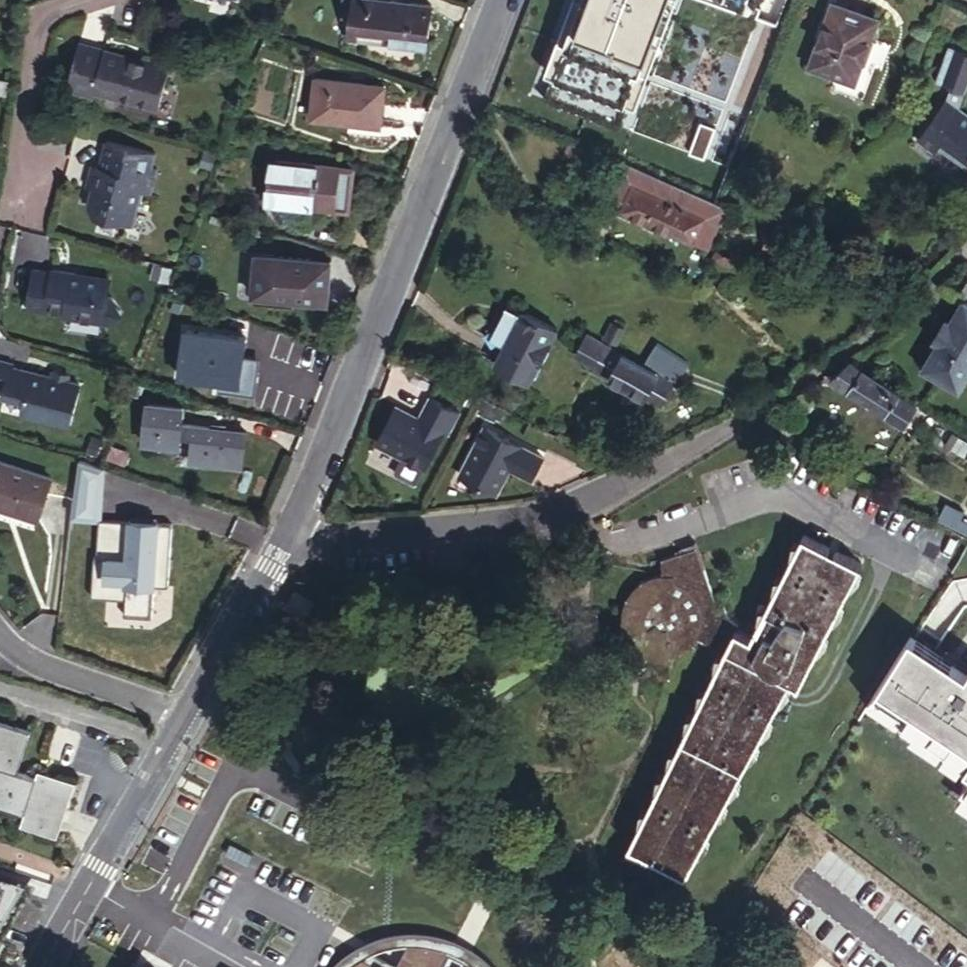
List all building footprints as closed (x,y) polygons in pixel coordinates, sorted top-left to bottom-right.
[(352,33),(390,37),(389,47),(429,51),(432,6),(382,1),(382,0),(356,0),(352,33)] [(666,0),(580,0),(539,105),(613,137),(666,0)] [(753,17),(758,4),(759,0),(709,0),(753,17)] [(805,62),(846,80),(873,19),(831,1),(805,62)] [(773,10),(758,4),(753,17),(751,21),(766,27),(773,10)] [(390,37),(352,33),(351,44),(389,47),(390,37)] [(946,44),(931,81),(945,86),(941,97),(912,139),(930,152),(934,147),(966,170),(966,123),(956,115),(955,107),(966,77),(966,52),(946,44)] [(157,110),(171,63),(152,57),(150,64),(78,45),(65,93),(90,100),(93,93),(157,110)] [(351,125),(381,127),(384,88),(320,82),(317,121),(351,125)] [(955,107),(956,115),(966,123),(966,115),(955,107)] [(380,141),(381,127),(351,125),(350,139),(380,141)] [(98,167),(93,166),(88,188),(92,189),(88,203),(96,219),(129,227),(139,195),(149,197),(155,171),(148,169),(152,155),(104,142),(98,167)] [(574,162),(579,152),(565,146),(560,156),(574,162)] [(349,172),(269,164),(265,203),(346,210),(349,172)] [(88,188),(93,166),(89,165),(83,187),(88,188)] [(690,246),(708,207),(619,165),(600,202),(690,246)] [(721,214),(708,207),(690,246),(702,252),(721,214)] [(326,262),(247,254),(243,293),(323,301),(326,262)] [(45,275),(28,272),(19,311),(38,315),(39,312),(56,316),(55,320),(98,329),(110,318),(101,304),(96,303),(100,285),(46,273),(45,275)] [(966,274),(954,295),(960,298),(966,303),(966,274)] [(960,298),(945,325),(941,322),(928,343),(932,345),(918,370),(956,392),(966,374),(966,303),(960,298)] [(523,380),(548,330),(513,312),(511,314),(499,308),(485,334),(497,341),(488,361),(523,380)] [(622,349),(631,353),(637,341),(628,337),(622,349)] [(645,341),(636,360),(672,378),(674,379),(683,361),(645,341)] [(670,384),(598,347),(586,372),(657,408),(670,384)] [(285,395),(288,356),(229,352),(226,390),(255,393),(283,395),(285,395)] [(854,369),(847,359),(827,380),(899,425),(912,404),(854,369)] [(2,393),(9,367),(12,367),(12,364),(0,361),(0,392),(2,393)] [(78,385),(65,383),(50,378),(12,367),(9,367),(2,393),(1,396),(21,401),(18,414),(66,427),(78,385)] [(50,378),(65,383),(67,376),(52,372),(50,378)] [(372,447),(421,471),(439,434),(443,437),(454,415),(425,400),(415,421),(413,423),(407,420),(404,416),(391,409),(372,447)] [(181,414),(146,412),(143,452),(178,455),(180,454),(180,445),(191,446),(190,467),(245,471),(247,434),(179,429),(181,414)] [(540,458),(481,428),(457,476),(490,493),(496,491),(503,477),(502,472),(504,467),(507,469),(529,479),(540,458)] [(44,476),(0,462),(0,508),(30,517),(44,476)] [(142,515),(94,512),(91,558),(139,561),(142,515)] [(740,655),(788,680),(797,685),(858,564),(800,535),(748,639),(740,655)] [(691,639),(721,653),(724,647),(740,655),(748,639),(732,631),(738,622),(731,617),(728,612),(723,602),(712,607),(686,546),(668,552),(670,556),(657,562),(652,576),(632,584),(619,601),(616,625),(624,645),(643,660),(666,663),(666,655),(674,652),(681,648),(689,642),(691,639)] [(293,590),(282,605),(298,617),(309,601),(293,590)] [(865,710),(896,729),(893,734),(907,742),(937,761),(940,762),(941,760),(960,772),(958,776),(966,781),(961,789),(966,793),(966,668),(943,653),(925,642),(911,634),(865,710)] [(643,816),(633,836),(667,859),(665,862),(685,872),(788,680),(740,655),(724,647),(721,653),(643,816)] [(943,653),(966,668),(966,660),(946,647),(943,653)] [(865,710),(861,716),(892,735),(893,734),(896,729),(865,710)] [(40,780),(20,773),(34,733),(0,721),(0,805),(28,815),(40,780)] [(907,742),(902,750),(933,769),(937,761),(907,742)] [(940,762),(936,769),(955,780),(958,776),(960,772),(941,760),(940,762)] [(28,815),(23,829),(57,841),(77,787),(42,774),(40,780),(28,815)] [(955,798),(966,805),(966,793),(961,789),(955,798)] [(667,859),(633,836),(629,844),(665,862),(667,859)] [(36,881),(0,869),(0,940),(36,881)] [(473,945),(421,931),(368,945),(346,966),(495,966),(473,945)]
